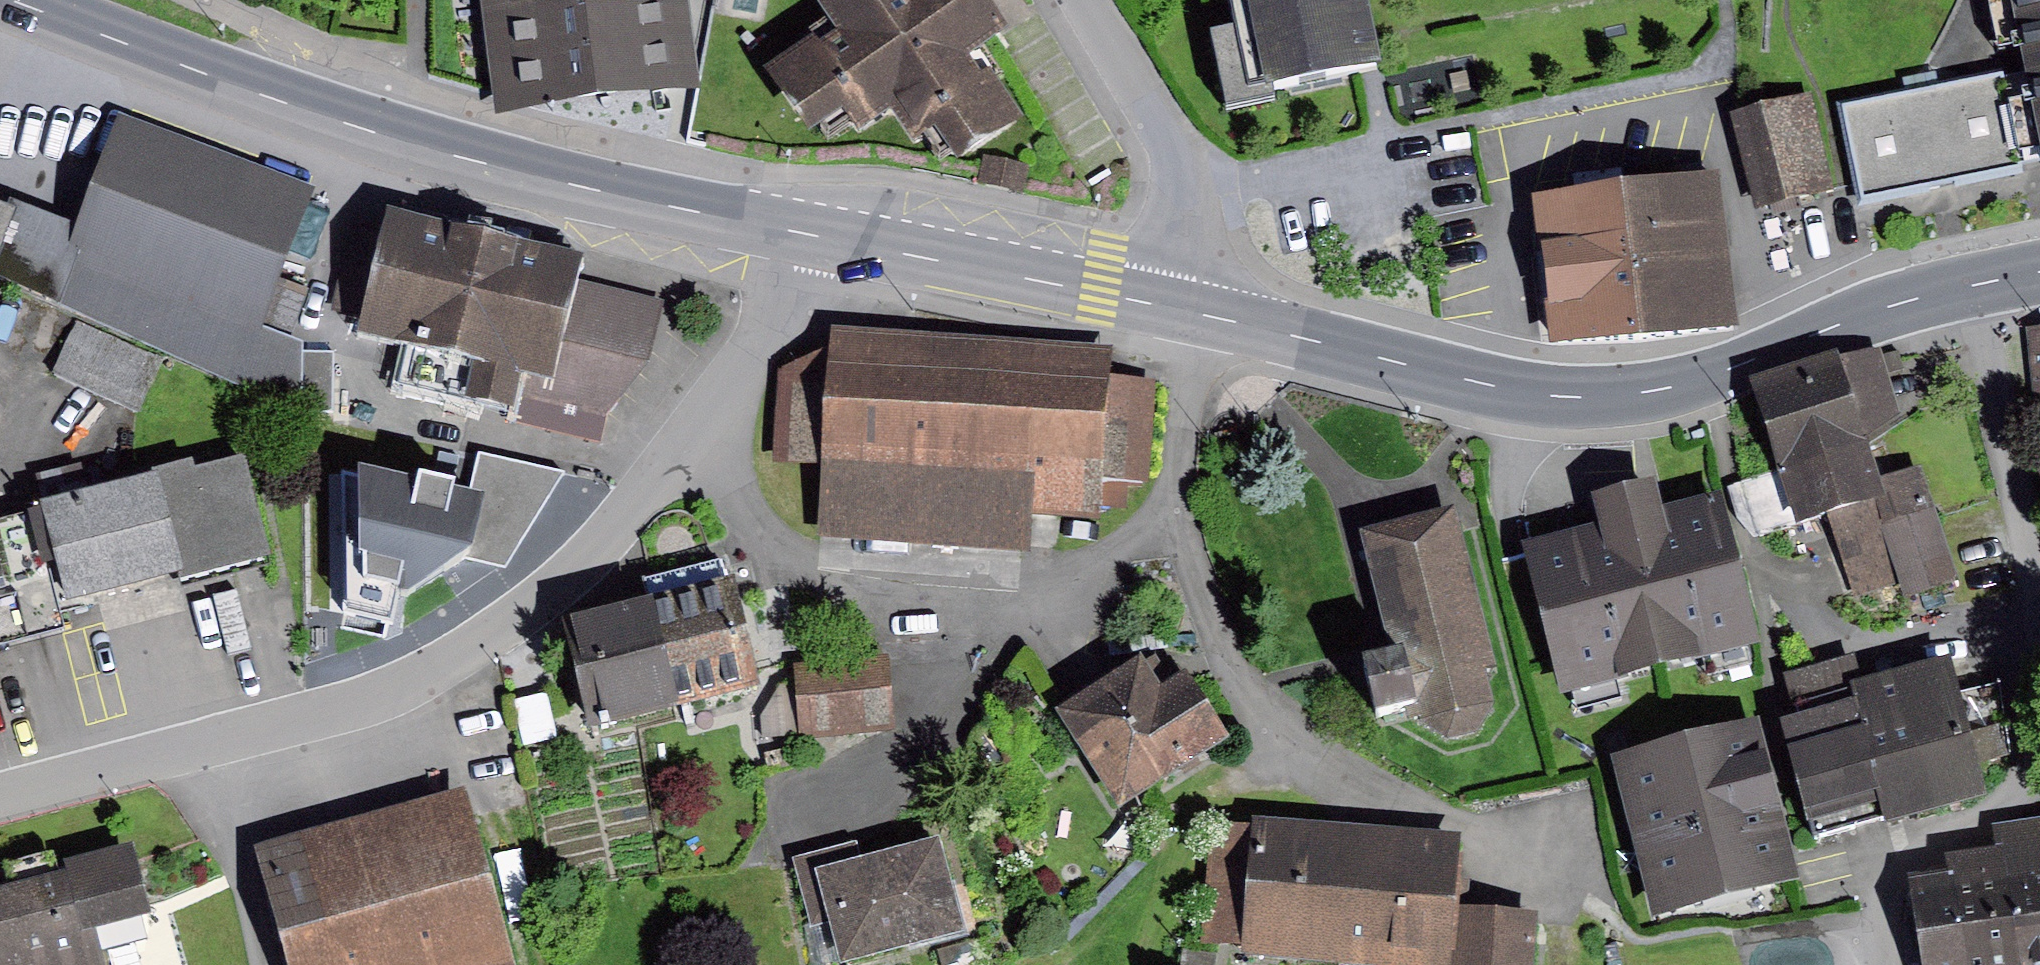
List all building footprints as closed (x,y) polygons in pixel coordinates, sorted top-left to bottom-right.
[(486,23),(655,0),(482,0),(486,23)] [(486,23),(492,65),(690,38),(686,0),(655,0),(486,23)] [(762,69),(808,134),(842,109),(857,131),(887,110),(911,145),(931,131),(954,163),(1020,116),(990,73),(982,79),(963,53),(1002,26),(984,0),(814,0),(829,22),(762,69)] [(1229,24),(1203,30),(1219,102),(1375,68),(1361,0),(1223,0),(1229,24)] [(2021,74),(2039,159),(2039,167),(2039,0),(2007,0),(2021,74)] [(690,38),(492,65),(498,107),(696,80),(690,38)] [(2002,74),(1840,107),(1860,204),(2024,171),(2022,163),(2039,159),(2021,74),(2003,78),(2002,74)] [(1812,94),(1732,115),(1756,208),(1836,187),(1812,94)] [(313,187),(118,113),(75,229),(48,301),(301,411),(303,353),(303,342),(260,328),(313,187)] [(1026,163),(983,156),(978,183),(1021,190),(1026,163)] [(1718,175),(1625,184),(1632,263),(1639,336),(1733,327),(1718,175)] [(1542,272),(1632,263),(1625,184),(1534,194),(1542,272)] [(0,201),(0,249),(13,207),(0,201)] [(13,207),(0,249),(0,278),(48,301),(75,229),(13,207)] [(577,259),(390,215),(363,330),(415,342),(405,381),(509,406),(517,371),(543,377),(538,398),(608,414),(649,363),(664,303),(571,281),(577,259)] [(1639,336),(1632,263),(1542,272),(1549,345),(1639,336)] [(75,319),(52,372),(135,408),(158,355),(75,319)] [(1114,345),(830,325),(829,347),(779,368),(773,460),(821,463),(816,537),(1031,552),(1033,515),(1100,520),(1101,506),(1127,508),(1129,484),(1150,485),(1157,376),(1112,373),(1114,345)] [(2028,332),(2035,426),(2039,426),(2039,331),(2028,332)] [(1834,356),(1752,382),(1778,466),(1864,440),(1899,415),(1879,349),(1836,362),(1834,356)] [(333,413),(333,353),(303,353),(302,413),(333,413)] [(1876,480),(1864,440),(1778,466),(1780,472),(1796,523),(1825,514),(1852,600),(1908,583),(1876,480)] [(505,566),(560,472),(478,454),(470,488),(343,460),(344,608),(393,619),(399,592),(462,557),(505,566)] [(280,585),(250,459),(46,507),(51,526),(76,633),(280,585)] [(1922,466),(1876,480),(1908,583),(1912,596),(1958,582),(1922,466)] [(1796,523),(1780,472),(1729,487),(1735,515),(1755,537),(1796,523)] [(1600,523),(1521,544),(1560,697),(1765,645),(1725,490),(1663,506),(1656,479),(1593,495),(1600,523)] [(1455,508),(1360,532),(1389,652),(1362,658),(1375,711),(1403,704),(1407,721),(1416,719),(1448,739),(1476,734),(1494,711),(1486,683),(1496,673),(1455,508)] [(24,701),(11,651),(76,633),(51,526),(0,534),(0,705),(24,701)] [(652,597),(679,706),(760,687),(728,558),(647,578),(652,597)] [(679,706),(652,597),(562,619),(589,729),(679,706)] [(1142,654),(1057,710),(1121,806),(1226,737),(1182,672),(1162,685),(1142,654)] [(887,655),(793,664),(800,737),(894,728),(887,655)] [(1811,843),(1985,796),(1977,764),(2011,755),(2000,683),(1959,692),(1950,655),(1860,679),(1853,656),(1784,674),(1796,717),(1779,721),(1811,843)] [(792,676),(763,678),(767,729),(796,727),(792,676)] [(546,692),(514,699),(524,745),(556,738),(546,692)] [(1757,719),(1612,757),(1654,918),(1799,880),(1757,719)] [(407,775),(367,786),(373,810),(413,800),(407,775)] [(251,845),(284,964),(515,964),(465,785),(413,800),(373,810),(251,845)] [(1355,825),(1252,818),(1251,828),(1210,825),(1201,942),(1241,945),(1240,959),(1330,964),(1346,964),(1355,825)] [(2016,964),(2039,964),(2039,819),(1997,826),(1999,848),(2016,964)] [(1355,825),(1346,964),(1453,964),(1457,907),(1462,833),(1355,825)] [(858,841),(793,858),(811,927),(828,922),(839,964),(966,932),(941,836),(862,857),(858,841)] [(0,887),(0,964),(105,964),(95,929),(151,915),(133,845),(64,862),(66,870),(0,887)] [(1999,848),(1947,855),(1948,871),(1963,964),(2016,964),(1999,848)] [(1948,871),(1905,878),(1919,964),(1963,964),(1948,871)] [(1457,907),(1453,964),(1534,964),(1538,913),(1457,907)] [(938,951),(941,964),(979,964),(973,941),(938,951)]
